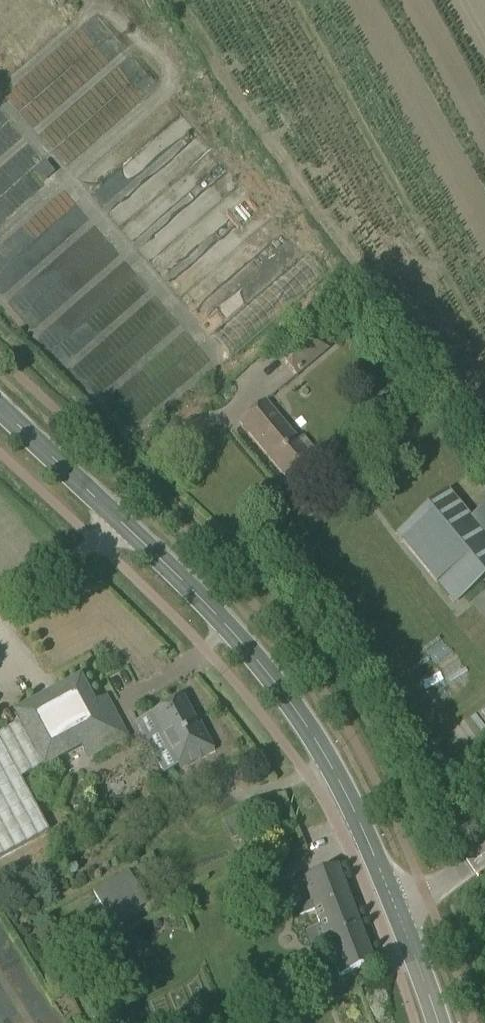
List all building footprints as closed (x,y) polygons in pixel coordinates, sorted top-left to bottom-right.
[(31,171),(40,182),(52,172),(43,161),(31,171)] [(274,351),(294,376),(327,349),(307,324),(274,351)] [(239,422),(284,476),(315,451),(301,435),(297,438),(264,401),(239,422)] [(469,517),(447,492),(396,533),(453,603),(484,578),(484,538),(469,517)] [(469,517),(484,538),(484,503),(469,517)] [(48,832),(20,779),(43,766),(43,767),(81,747),(87,758),(126,737),(105,697),(94,704),(79,677),(14,712),(20,723),(0,734),(0,857),(48,832)] [(213,751),(197,721),(195,722),(182,697),(150,714),(169,749),(155,757),(163,773),(178,766),(179,769),(213,751)] [(295,908),(298,917),(313,911),(337,976),(373,963),(336,867),(302,880),(310,903),(295,908)] [(110,923),(146,905),(128,870),(92,890),(110,923)] [(83,937),(71,943),(78,955),(89,948),(83,937)] [(320,971),(325,984),(336,979),(331,967),(320,971)]
